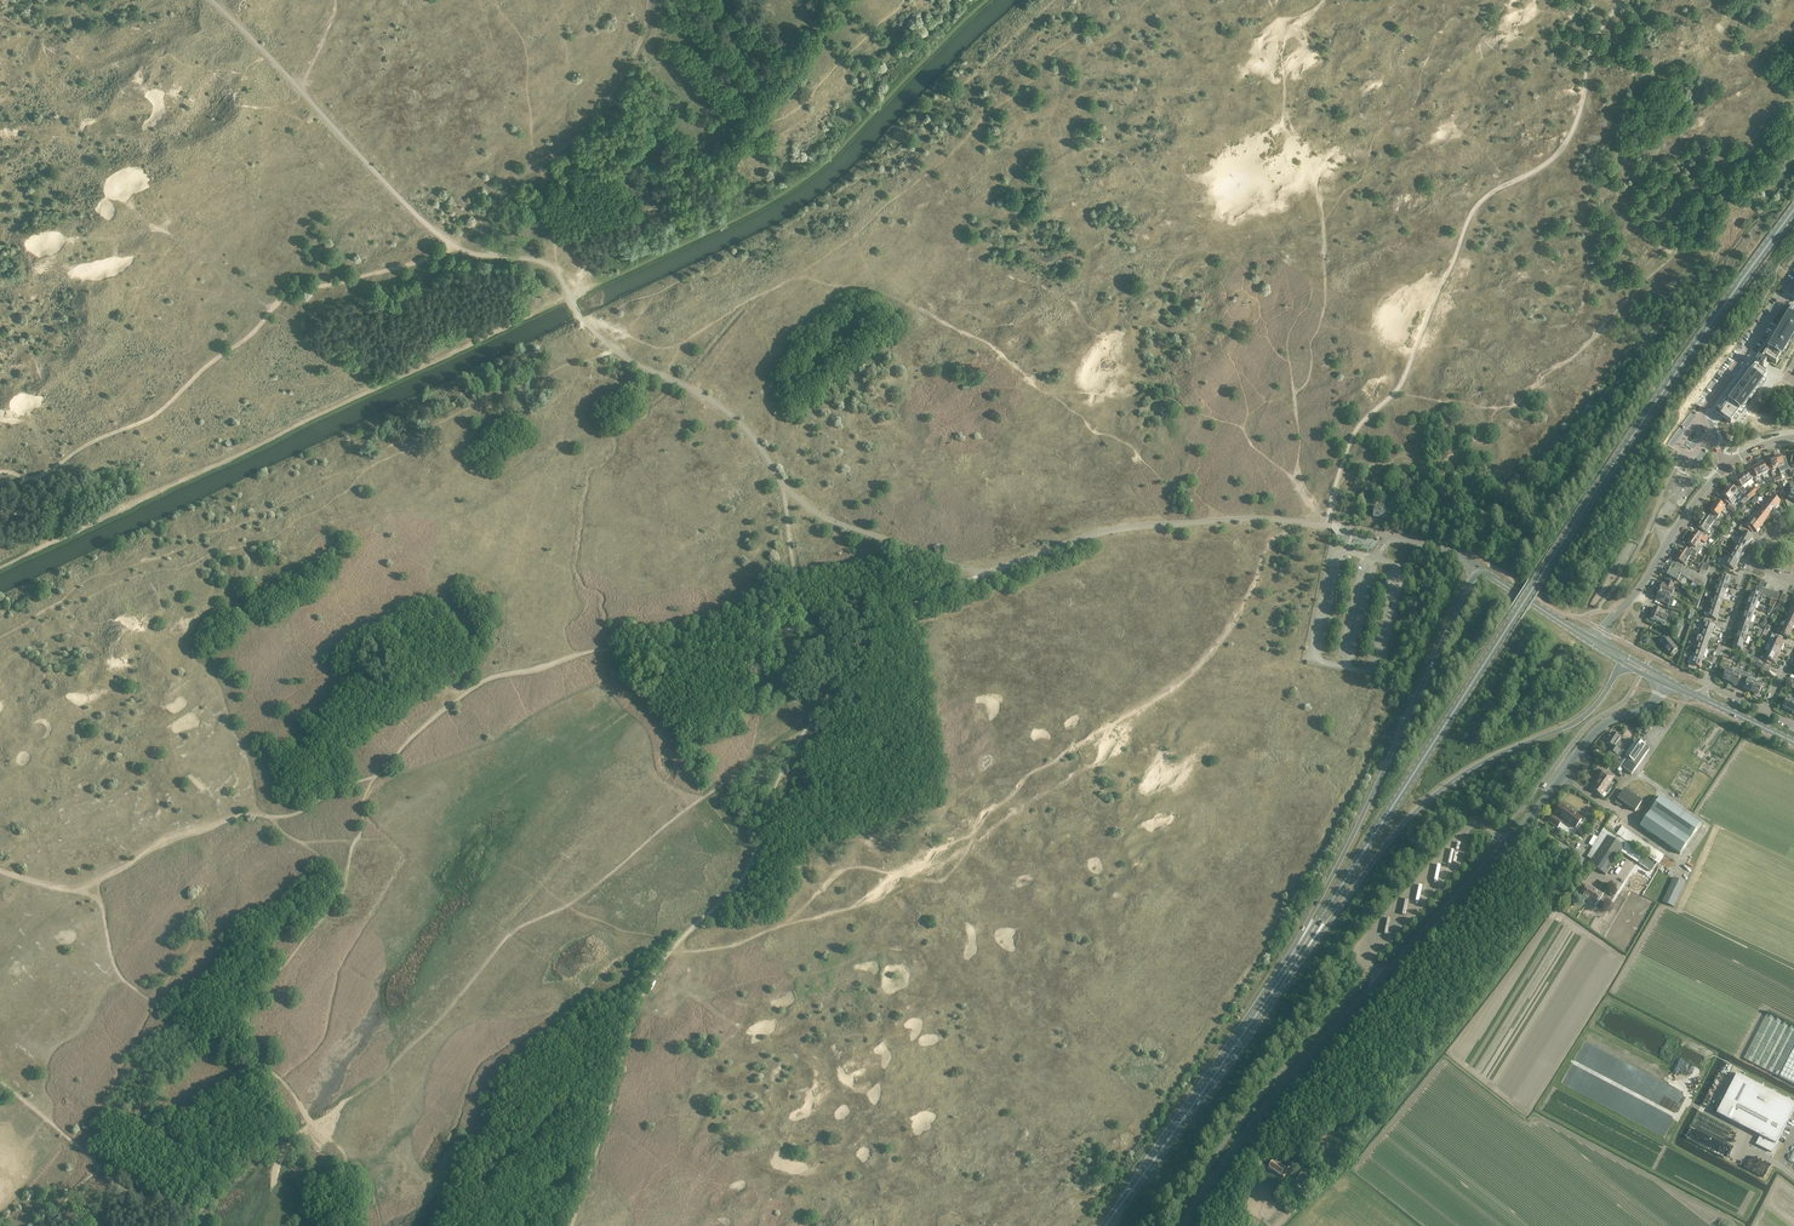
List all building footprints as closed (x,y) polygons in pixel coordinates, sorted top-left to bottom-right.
[(1765,357),(1776,364),(1793,333),(1793,308),(1765,357)] [(1757,359),(1755,363),(1765,369),(1765,368),(1768,364),(1758,358),(1757,359)] [(1748,362),(1713,410),(1730,423),(1766,376),(1748,362)] [(1781,456),(1780,457),(1779,456),(1777,457),(1776,458),(1775,458),(1778,468),(1779,474),(1784,472),(1783,469),(1786,468),(1784,460),(1782,461),(1781,456)] [(1768,467),(1770,471),(1771,470),(1771,472),(1775,471),(1775,469),(1778,468),(1775,458),(1774,459),(1773,458),(1771,458),(1770,460),(1769,460),(1771,466),(1768,467)] [(1757,466),(1762,475),(1767,472),(1770,471),(1768,467),(1765,468),(1762,463),(1761,463),(1760,463),(1758,464),(1758,465),(1757,466)] [(1753,468),(1751,468),(1755,474),(1752,476),(1754,478),(1755,481),(1757,480),(1755,478),(1757,477),(1757,478),(1762,475),(1757,466),(1756,466),(1755,466),(1753,467),(1753,468)] [(1741,475),(1740,476),(1747,484),(1751,481),(1754,478),(1752,476),(1749,477),(1745,472),(1744,473),(1743,473),(1741,474),(1741,475)] [(1737,479),(1736,480),(1739,484),(1736,487),(1746,497),(1748,499),(1749,499),(1754,494),(1751,490),(1747,493),(1743,487),(1747,484),(1740,476),(1740,477),(1738,476),(1737,478),(1737,479)] [(1785,480),(1779,483),(1777,483),(1780,490),(1784,489),(1783,485),(1786,484),(1785,480)] [(1726,490),(1725,490),(1733,497),(1736,499),(1737,500),(1742,494),(1733,485),(1732,488),(1729,486),(1728,486),(1727,486),(1726,488),(1726,490)] [(1722,494),(1721,495),(1726,499),(1725,500),(1726,500),(1725,501),(1729,505),(1730,505),(1731,506),(1731,505),(1736,499),(1733,497),(1725,490),(1725,491),(1723,491),(1722,493),(1722,494)] [(1765,500),(1767,501),(1767,502),(1775,508),(1780,502),(1772,496),(1770,498),(1768,496),(1765,500)] [(1714,505),(1713,506),(1722,512),(1723,513),(1725,510),(1724,509),(1725,507),(1726,506),(1722,503),(1721,504),(1716,501),(1716,502),(1714,502),(1713,504),(1714,505)] [(1770,514),(1775,508),(1767,502),(1765,505),(1764,504),(1762,507),(1763,508),(1770,514)] [(1729,505),(1727,509),(1734,514),(1735,512),(1736,513),(1738,510),(1736,509),(1731,505),(1731,506),(1730,505),(1729,505)] [(1386,519),(1388,508),(1375,506),(1373,516),(1386,519)] [(1711,512),(1709,515),(1711,516),(1716,519),(1718,516),(1719,517),(1722,512),(1713,506),(1712,507),(1711,507),(1710,509),(1710,510),(1710,511),(1711,512)] [(1766,520),(1770,514),(1763,508),(1760,511),(1760,510),(1757,513),(1758,514),(1766,520)] [(1761,526),(1766,520),(1758,514),(1756,516),(1755,516),(1753,519),(1761,526)] [(1705,516),(1701,522),(1710,527),(1712,525),(1716,527),(1719,522),(1716,519),(1711,516),(1709,519),(1705,516)] [(1756,532),(1761,526),(1753,519),(1750,517),(1747,519),(1750,522),(1748,524),(1745,522),(1743,525),(1752,532),(1753,530),(1756,532)] [(1701,522),(1698,527),(1705,532),(1703,534),(1709,538),(1711,535),(1708,533),(1709,531),(1708,530),(1710,527),(1701,522)] [(1743,532),(1739,539),(1748,544),(1752,537),(1748,534),(1749,531),(1741,525),(1738,529),(1743,532)] [(1694,532),(1691,537),(1699,543),(1701,540),(1705,543),(1709,538),(1703,534),(1700,532),(1698,535),(1694,532)] [(1691,537),(1687,543),(1694,548),(1692,550),(1698,554),(1701,549),(1697,546),(1699,543),(1691,537)] [(1737,541),(1735,545),(1736,545),(1745,550),(1748,544),(1739,539),(1739,538),(1737,541)] [(1733,548),(1731,551),(1732,552),(1741,557),(1745,550),(1736,545),(1735,545),(1733,548)] [(1688,548),(1687,550),(1683,548),(1679,553),(1688,559),(1690,557),(1694,560),(1698,554),(1688,548)] [(1741,557),(1732,552),(1730,555),(1730,554),(1728,558),(1737,563),(1741,557)] [(1688,559),(1679,553),(1676,559),(1686,566),(1687,563),(1686,562),(1688,559)] [(1708,555),(1706,561),(1706,562),(1710,564),(1714,565),(1715,561),(1711,560),(1713,556),(1708,555)] [(1725,556),(1719,565),(1729,570),(1730,568),(1733,570),(1737,563),(1728,558),(1725,556)] [(1667,580),(1673,584),(1675,581),(1681,584),(1683,580),(1684,578),(1704,589),(1707,580),(1705,579),(1698,575),(1676,563),(1675,565),(1673,564),(1667,576),(1669,577),(1667,580)] [(1707,572),(1700,569),(1698,575),(1705,579),(1707,572)] [(1721,576),(1719,583),(1728,586),(1729,583),(1731,583),(1732,579),(1729,578),(1729,577),(1723,574),(1723,576),(1721,576)] [(1662,584),(1659,591),(1672,596),(1675,589),(1677,590),(1678,587),(1673,584),(1667,580),(1665,585),(1662,584)] [(1719,583),(1714,581),(1710,580),(1709,583),(1718,586),(1717,590),(1725,593),(1728,586),(1719,583)] [(1706,591),(1705,593),(1723,600),(1725,593),(1717,590),(1715,594),(1706,591)] [(1748,594),(1747,598),(1749,599),(1758,602),(1760,603),(1763,596),(1760,595),(1757,593),(1755,593),(1755,592),(1755,591),(1753,590),(1752,591),(1752,592),(1751,592),(1750,595),(1748,594)] [(1656,599),(1669,604),(1668,605),(1672,607),(1674,601),(1675,597),(1672,596),(1659,591),(1656,599)] [(1713,599),(1712,603),(1721,606),(1723,600),(1705,593),(1704,596),(1713,599)] [(1755,609),(1758,602),(1749,599),(1746,605),(1755,609)] [(1712,603),(1710,610),(1718,613),(1721,606),(1712,603)] [(1753,615),(1755,609),(1746,605),(1744,612),(1753,615)] [(1704,612),(1708,613),(1707,617),(1702,616),(1701,619),(1704,620),(1711,622),(1712,619),(1716,621),(1718,613),(1710,610),(1705,609),(1701,607),(1698,606),(1697,609),(1704,611),(1704,612)] [(1657,622),(1665,625),(1666,621),(1668,615),(1664,613),(1665,612),(1654,608),(1650,619),(1657,622)] [(1676,620),(1678,614),(1671,611),(1669,617),(1676,620)] [(1751,622),(1753,615),(1744,612),(1742,619),(1751,622)] [(1793,624),(1793,616),(1789,614),(1786,612),(1784,615),(1786,616),(1784,620),(1793,624)] [(1739,621),(1738,625),(1739,626),(1748,629),(1751,622),(1742,619),(1741,622),(1739,621)] [(1692,624),(1691,626),(1692,627),(1694,627),(1699,629),(1712,633),(1714,626),(1710,625),(1711,622),(1704,620),(1703,622),(1705,623),(1704,627),(1692,624)] [(1782,626),(1791,631),(1793,625),(1793,624),(1784,620),(1783,622),(1784,623),(1782,626)] [(1746,636),(1748,629),(1739,626),(1737,633),(1746,636)] [(1777,632),(1775,635),(1782,638),(1783,636),(1788,638),(1791,631),(1782,626),(1781,626),(1777,632)] [(1699,629),(1697,636),(1700,637),(1709,640),(1712,633),(1699,629)] [(1737,633),(1735,640),(1745,643),(1747,637),(1746,636),(1737,633)] [(1774,639),(1771,645),(1781,650),(1782,651),(1784,647),(1783,646),(1784,643),(1780,641),(1782,638),(1775,635),(1773,638),(1774,639)] [(1664,636),(1659,640),(1661,643),(1661,644),(1670,655),(1678,648),(1668,637),(1668,638),(1664,636)] [(1697,640),(1696,643),(1707,647),(1709,640),(1700,637),(1699,640),(1697,640)] [(1741,650),(1743,643),(1745,644),(1745,643),(1735,640),(1732,647),(1741,650)] [(1689,641),(1688,643),(1697,647),(1696,651),(1706,654),(1707,651),(1706,650),(1707,647),(1696,643),(1693,642),(1689,641)] [(1771,645),(1768,652),(1777,657),(1781,650),(1771,645)] [(1692,654),(1691,657),(1693,658),(1702,661),(1703,657),(1705,658),(1706,654),(1696,651),(1694,654),(1692,654)] [(1749,659),(1756,662),(1758,659),(1753,656),(1755,652),(1753,651),(1749,659)] [(1764,658),(1763,661),(1770,665),(1771,662),(1774,663),(1776,664),(1778,660),(1776,659),(1777,657),(1768,652),(1766,654),(1768,655),(1766,659),(1764,658)] [(1689,664),(1688,667),(1695,670),(1696,666),(1700,668),(1702,661),(1693,658),(1691,664),(1689,664)] [(1722,679),(1723,679),(1723,680),(1726,682),(1726,680),(1729,682),(1735,670),(1736,669),(1733,667),(1731,671),(1727,669),(1722,679)] [(1735,670),(1729,682),(1733,683),(1732,685),(1735,686),(1736,685),(1737,685),(1739,680),(1743,681),(1746,674),(1747,673),(1743,671),(1742,673),(1735,670)] [(1747,691),(1750,692),(1755,682),(1757,679),(1746,674),(1743,681),(1746,683),(1743,689),(1744,689),(1743,690),(1747,692),(1747,691)] [(1762,686),(1755,682),(1750,692),(1754,694),(1753,695),(1756,696),(1757,695),(1758,696),(1762,686)] [(1790,711),(1793,701),(1787,697),(1782,707),(1783,708),(1783,709),(1786,711),(1787,709),(1790,711)] [(1621,750),(1615,746),(1616,745),(1618,746),(1619,744),(1618,742),(1621,738),(1612,732),(1606,742),(1611,746),(1608,750),(1617,756),(1621,750)] [(1615,768),(1620,772),(1623,768),(1632,774),(1648,750),(1644,747),(1645,746),(1636,739),(1624,756),(1615,768)] [(1593,789),(1602,795),(1604,792),(1607,794),(1612,787),(1609,785),(1615,777),(1604,770),(1599,778),(1600,779),(1593,789)] [(1617,799),(1615,803),(1621,807),(1623,803),(1635,812),(1642,802),(1641,801),(1643,798),(1650,802),(1651,802),(1655,797),(1637,784),(1633,790),(1627,786),(1624,789),(1617,799)] [(1680,854),(1700,824),(1660,796),(1639,827),(1680,854)] [(1561,822),(1563,819),(1575,828),(1581,819),(1560,805),(1554,813),(1558,815),(1556,819),(1552,816),(1549,822),(1557,827),(1561,822)] [(1589,844),(1593,847),(1608,819),(1602,816),(1600,815),(1590,833),(1594,835),(1589,844)] [(1622,826),(1616,834),(1619,836),(1659,864),(1669,870),(1674,862),(1664,856),(1664,855),(1622,826)] [(1607,836),(1590,862),(1589,863),(1606,875),(1624,847),(1607,836)] [(1674,907),(1685,883),(1673,877),(1662,901),(1674,907)] [(1581,895),(1595,905),(1602,894),(1583,881),(1579,889),(1583,892),(1581,895)] [(1793,1084),(1793,1028),(1767,1014),(1744,1059),(1793,1084)] [(1760,1136),(1756,1144),(1771,1152),(1793,1109),(1793,1103),(1737,1074),(1716,1113),(1760,1136)] [(1287,1179),(1289,1175),(1292,1170),(1291,1169),(1291,1168),(1287,1165),(1285,1168),(1273,1160),(1268,1169),(1273,1172),(1274,1171),(1281,1176),(1285,1178),(1286,1178),(1287,1179)]
